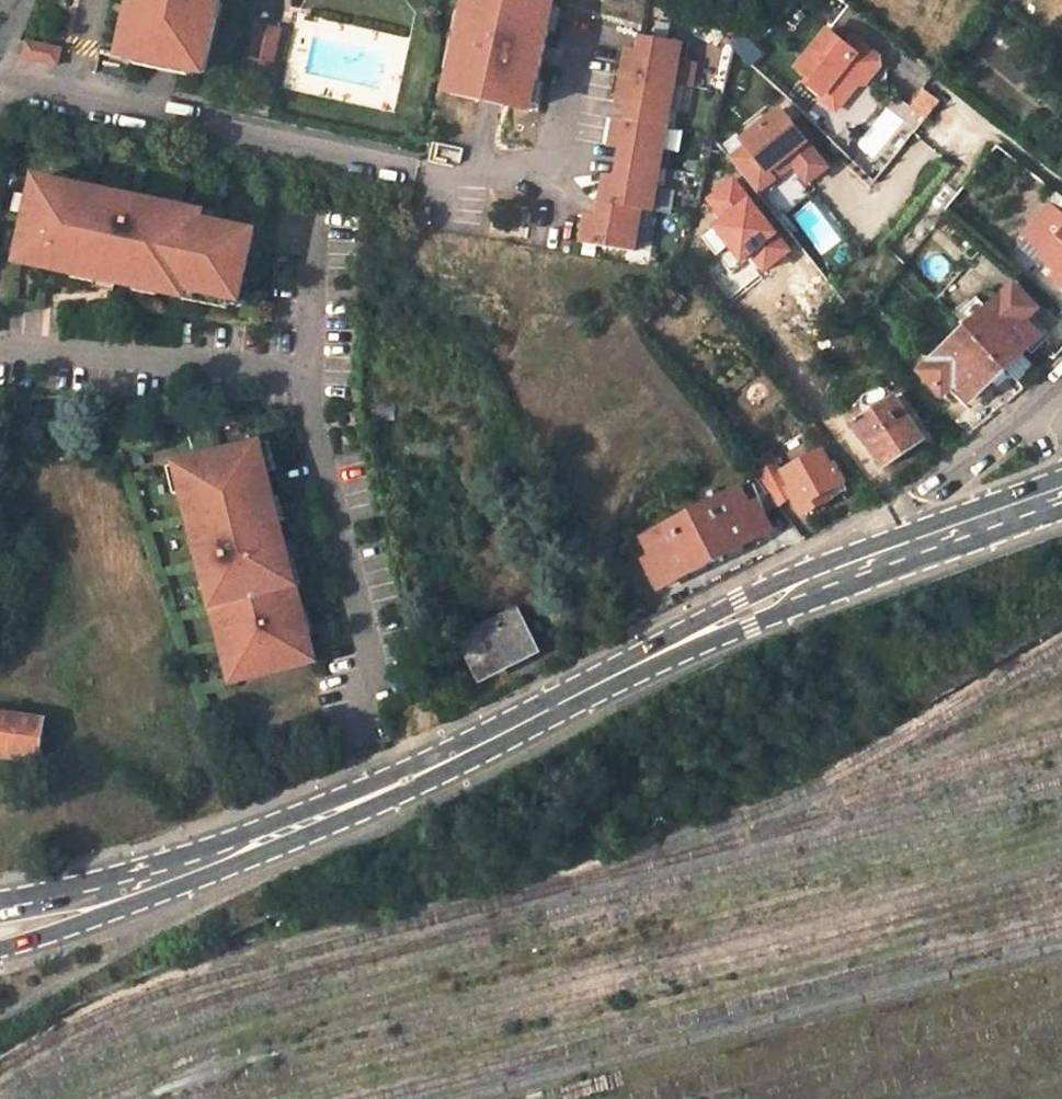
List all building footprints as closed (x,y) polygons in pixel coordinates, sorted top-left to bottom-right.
[(126,43),(209,58),(219,0),(134,0),(126,43)] [(526,111),(528,104),(533,81),(537,83),(549,32),(546,31),(551,7),(552,1),(547,0),(470,0),(447,92),(526,111)] [(261,7),(254,50),(276,53),(283,10),(261,7)] [(549,32),(556,33),(561,10),(551,7),(546,31),(549,32)] [(862,78),(869,77),(883,58),(872,45),(865,39),(858,48),(848,41),(829,27),(802,66),(815,75),(812,79),(828,91),(829,91),(837,81),(852,91),(862,78)] [(855,32),(848,41),(858,48),(865,39),(855,32)] [(30,33),(27,48),(61,54),(64,39),(30,33)] [(743,36),(732,49),(751,65),(762,52),(743,36)] [(579,244),(629,253),(637,212),(649,215),(680,45),(641,38),(638,54),(626,52),(616,104),(628,106),(625,123),(613,120),(608,147),(620,149),(614,180),(603,178),(595,220),(584,218),(579,244)] [(533,81),(528,104),(538,107),(544,84),(537,83),(533,81)] [(837,81),(829,91),(828,91),(826,94),(842,106),(852,91),(837,81)] [(924,89),(902,114),(888,102),(851,145),(881,170),(940,102),(924,89)] [(743,146),(728,157),(760,199),(793,175),(804,189),(829,170),(780,104),(736,136),(743,146)] [(97,181),(39,168),(36,183),(33,197),(41,200),(36,224),(28,222),(24,237),(21,252),(77,264),(78,259),(91,262),(90,267),(99,269),(119,273),(138,278),(147,279),(149,276),(162,279),(161,282),(187,288),(188,284),(189,277),(235,287),(244,289),(258,223),(217,215),(204,212),(206,205),(178,198),(176,206),(164,204),(166,196),(108,184),(107,191),(95,188),(97,181)] [(97,181),(95,188),(107,191),(108,184),(109,179),(97,177),(97,181)] [(708,199),(724,222),(702,237),(715,257),(741,239),(764,272),(789,255),(737,179),(708,199)] [(36,224),(41,200),(33,197),(36,183),(30,182),(18,236),(24,237),(28,222),(36,224)] [(166,196),(164,204),(176,206),(178,198),(178,195),(167,192),(166,196)] [(206,205),(204,212),(217,215),(219,204),(206,201),(206,205)] [(795,216),(821,253),(840,240),(814,203),(795,216)] [(1061,274),(1061,218),(1051,209),(1028,238),(1047,254),(1043,258),(1056,269),(1061,274)] [(77,264),(75,270),(97,275),(97,279),(116,283),(119,273),(99,269),(90,267),(91,262),(78,259),(77,264)] [(1056,269),(1049,276),(1061,286),(1061,274),(1056,269)] [(138,278),(137,283),(159,288),(161,282),(162,279),(149,276),(147,279),(138,278)] [(188,284),(187,288),(232,299),(235,287),(189,277),(188,284)] [(1013,284),(967,327),(1004,368),(1025,348),(1037,337),(1023,322),(1029,317),(1036,310),(1013,284)] [(1044,332),(1029,317),(1023,322),(1037,337),(1044,332)] [(969,399),(1004,368),(967,327),(919,369),(943,395),(948,390),(956,384),(969,399)] [(1037,337),(1025,348),(1031,355),(1051,337),(1045,330),(1044,332),(1037,337)] [(962,406),(969,399),(956,384),(948,390),(962,406)] [(893,400),(858,424),(886,464),(921,439),(893,400)] [(268,434),(258,437),(265,464),(275,462),(268,434)] [(205,450),(177,456),(183,484),(190,512),(200,510),(202,521),(193,523),(207,584),(217,582),(220,593),(210,596),(217,624),(223,622),(229,644),(222,645),(229,673),(310,653),(304,626),(297,628),(292,605),(298,604),(292,576),(287,578),(284,563),(288,562),(286,554),(281,534),(277,515),(275,506),(270,507),(265,493),(271,491),(265,464),(258,437),(229,444),(231,452),(207,458),(205,450)] [(229,444),(205,450),(207,458),(231,452),(229,444)] [(768,452),(741,464),(754,481),(774,506),(791,493),(800,512),(828,498),(825,491),(843,482),(834,464),(828,467),(821,453),(779,473),(768,452)] [(177,456),(167,459),(173,486),(183,484),(177,456)] [(641,540),(650,559),(657,555),(670,581),(753,539),(740,512),(753,506),(759,516),(775,507),(774,506),(760,489),(754,481),(641,540)] [(283,514),(277,490),(271,491),(265,493),(270,507),(275,506),(277,515),(283,514)] [(768,532),(759,516),(753,506),(740,512),(753,539),(768,532)] [(291,532),(281,534),(286,554),(288,562),(284,563),(287,578),(292,576),(298,575),(292,552),(295,552),(291,532)] [(657,555),(650,559),(644,562),(657,587),(670,581),(657,555)] [(217,582),(207,584),(210,596),(220,593),(217,582)] [(512,611),(453,640),(473,675),(529,648),(512,611)] [(217,624),(212,624),(218,647),(222,645),(229,644),(223,622),(217,624)] [(0,714),(0,752),(37,758),(43,722),(0,714)]
